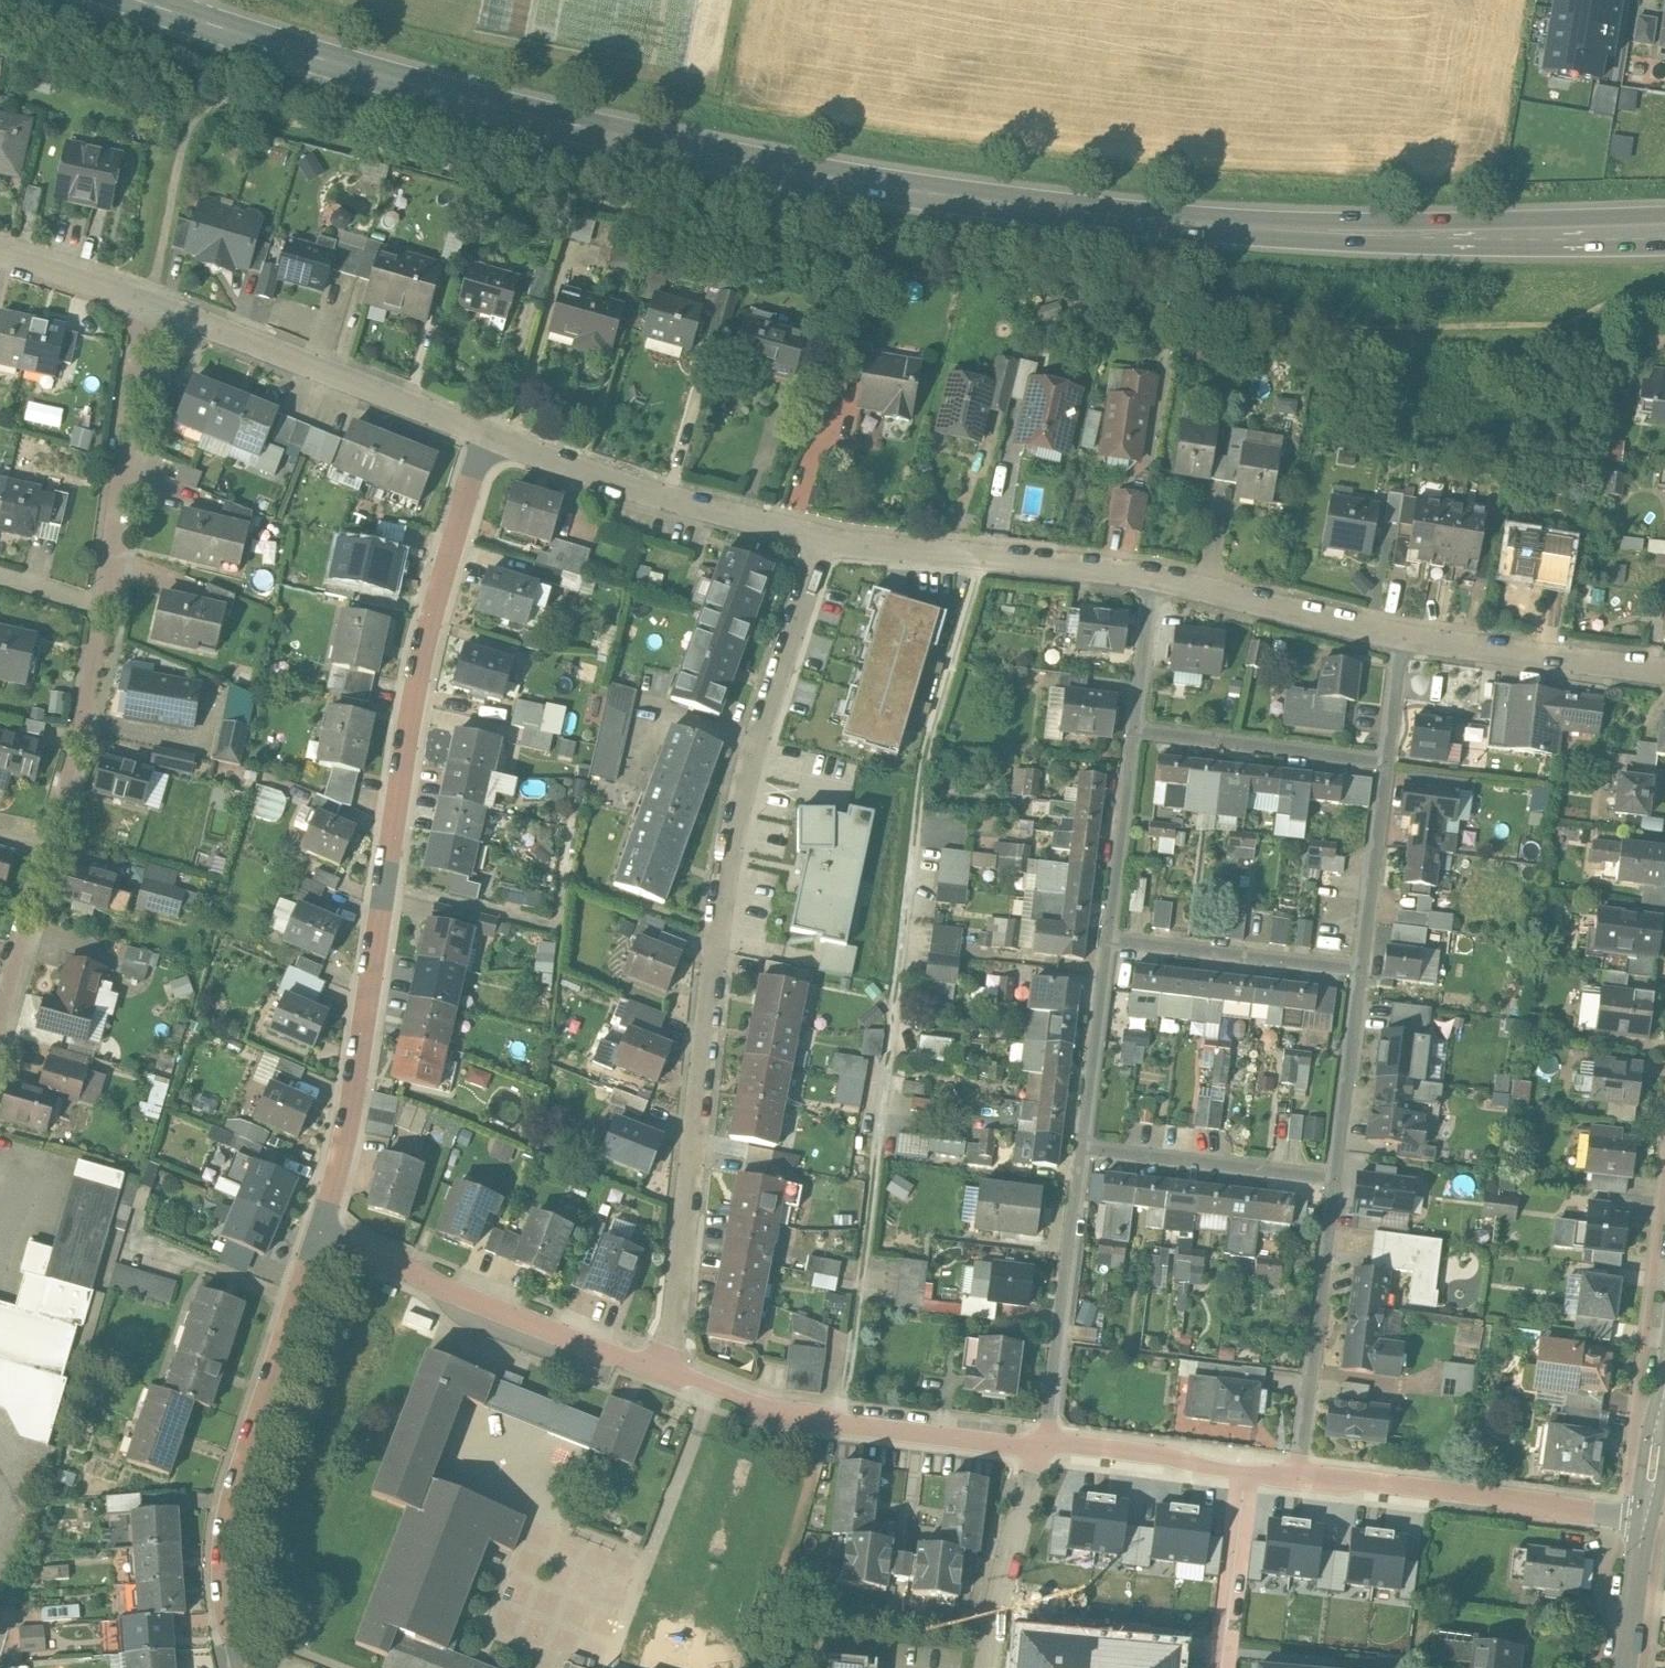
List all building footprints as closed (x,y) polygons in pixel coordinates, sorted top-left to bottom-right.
[(1540,74),(1602,84),(1606,62),(1612,63),(1622,0),(1552,0),(1540,74)] [(1656,19),(1636,17),(1633,44),(1652,47),(1656,19)] [(1632,110),(1637,91),(1619,86),(1614,106),(1632,110)] [(0,116),(0,171),(17,175),(28,123),(0,116)] [(120,156),(68,145),(63,170),(75,172),(69,200),(109,209),(120,156)] [(42,190),(29,187),(23,212),(36,215),(42,190)] [(218,209),(214,203),(209,201),(202,205),(201,204),(195,224),(187,252),(202,256),(200,262),(215,266),(231,213),(218,209)] [(251,213),(244,217),(231,213),(215,266),(231,271),(232,265),(247,269),(255,241),(261,222),(260,222),(256,215),(251,213)] [(195,224),(178,219),(172,248),(187,252),(195,224)] [(340,232),(368,240),(371,230),(343,222),(340,232)] [(365,250),(368,240),(340,232),(337,242),(365,250)] [(465,238),(451,234),(444,256),(458,260),(465,238)] [(337,242),(319,237),(315,249),(289,242),(281,269),(278,278),(279,279),(280,279),(281,276),(303,283),(303,285),(323,291),(329,270),(337,242)] [(365,250),(357,278),(371,282),(380,250),(382,250),(383,244),(368,240),(365,250)] [(270,246),(255,241),(247,269),(261,274),(264,265),(270,246)] [(365,250),(337,242),(329,270),(357,278),(365,250)] [(382,250),(380,250),(371,282),(365,303),(426,321),(442,268),(382,250)] [(261,274),(255,295),(272,300),(279,279),(278,278),(281,269),(264,265),(261,274)] [(519,280),(470,266),(459,306),(507,320),(519,280)] [(551,272),(536,268),(526,301),(542,305),(551,272)] [(722,291),(736,295),(741,277),(723,272),(717,290),(722,291)] [(703,310),(702,314),(715,318),(722,291),(717,290),(709,288),(703,310)] [(624,306),(562,289),(550,333),(590,344),(588,353),(608,358),(610,350),(611,350),(624,306)] [(736,295),(722,291),(715,318),(710,334),(725,338),(737,296),(736,295)] [(703,310),(654,296),(643,335),(691,349),(702,314),(703,310)] [(1,314),(0,317),(0,364),(22,369),(33,321),(32,321),(31,323),(19,320),(19,318),(1,314)] [(805,336),(745,319),(733,363),(793,379),(805,336)] [(65,328),(46,324),(46,326),(33,323),(33,321),(22,369),(54,376),(57,362),(64,332),(65,328)] [(78,335),(64,332),(57,362),(71,365),(78,335)] [(871,346),(849,342),(848,342),(843,370),(866,374),(871,346)] [(918,364),(871,356),(872,346),(871,346),(866,374),(857,422),(859,422),(862,407),(886,411),(885,417),(909,421),(922,349),(920,348),(918,364)] [(1038,365),(1020,361),(1017,375),(1011,399),(1028,403),(1032,383),(1034,384),(1038,365)] [(1017,375),(995,369),(990,389),(992,389),(987,409),(1008,414),(1011,399),(1017,375)] [(1654,369),(1652,383),(1644,382),(1641,402),(1653,404),(1652,405),(1654,405),(1652,422),(1664,423),(1664,371),(1654,369)] [(1157,377),(1124,373),(1120,397),(1111,396),(1102,456),(1139,462),(1147,404),(1153,405),(1157,377)] [(222,391),(193,379),(190,387),(178,418),(177,421),(205,432),(222,391)] [(990,389),(951,379),(939,429),(980,439),(987,409),(992,389),(990,389)] [(190,387),(173,381),(161,412),(178,418),(190,387)] [(1034,384),(1032,383),(1028,403),(1026,413),(1023,412),(1020,426),(1022,427),(1019,441),(1064,451),(1078,393),(1034,384)] [(249,402),(222,391),(205,432),(233,443),(249,402)] [(278,413),(249,402),(233,443),(261,455),(278,413)] [(297,421),(282,415),(272,440),(287,446),(297,421)] [(312,427),(297,421),(287,446),(302,452),(312,427)] [(1219,428),(1180,422),(1172,473),(1210,479),(1214,455),(1219,428)] [(381,436),(353,425),(336,465),(365,477),(381,436)] [(327,433),(312,427),(302,452),(317,458),(327,433)] [(341,439),(327,433),(317,458),(331,464),(341,439)] [(409,447),(381,436),(365,477),(392,488),(409,447)] [(1281,452),(1243,446),(1240,459),(1236,484),(1234,497),(1272,503),(1281,452)] [(436,458),(409,447),(392,488),(420,499),(436,458)] [(1227,457),(1214,455),(1210,479),(1223,481),(1227,457)] [(1240,459),(1227,457),(1223,481),(1236,484),(1240,459)] [(1624,476),(1609,474),(1606,494),(1621,496),(1624,476)] [(0,482),(0,521),(8,484),(0,482)] [(8,484),(0,521),(0,530),(30,536),(30,537),(31,537),(35,522),(40,496),(41,491),(8,484)] [(562,502),(514,487),(502,526),(524,533),(524,535),(550,543),(562,502)] [(1131,494),(1117,492),(1111,526),(1125,528),(1131,494)] [(1384,522),(1399,525),(1404,495),(1389,492),(1384,522)] [(69,496),(55,493),(54,499),(48,525),(61,528),(69,496)] [(1146,497),(1131,494),(1125,528),(1140,531),(1146,497)] [(1417,497),(1404,495),(1399,525),(1413,527),(1417,499),(1417,497)] [(54,499),(40,496),(35,522),(48,525),(54,499)] [(1441,502),(1417,499),(1413,527),(1411,539),(1407,560),(1408,560),(1430,564),(1441,502)] [(1378,508),(1331,500),(1324,545),(1326,545),(1327,540),(1344,543),(1343,548),(1370,553),(1378,508)] [(253,512),(225,501),(220,522),(249,529),(253,512)] [(1463,506),(1441,502),(1430,564),(1453,567),(1463,506)] [(1487,510),(1463,506),(1453,567),(1475,571),(1477,571),(1480,550),(1487,510)] [(220,522),(183,513),(172,556),(238,572),(249,529),(220,522)] [(407,527),(379,521),(376,537),(404,543),(407,527)] [(1572,542),(1510,531),(1503,577),(1505,578),(1506,572),(1548,578),(1547,584),(1564,587),(1572,542)] [(1411,539),(1397,536),(1392,565),(1407,568),(1408,560),(1407,560),(1411,539)] [(404,543),(376,537),(373,550),(401,556),(404,543)] [(1643,540),(1623,538),(1621,548),(1642,551),(1643,540)] [(591,550),(555,540),(551,555),(548,566),(583,577),(591,550)] [(1650,541),(1648,552),(1664,554),(1664,542),(1650,541)] [(373,550),(341,543),(333,581),(332,582),(356,587),(393,595),(401,556),(373,550)] [(726,548),(669,697),(716,715),(773,566),(726,548)] [(1494,552),(1480,550),(1477,571),(1475,571),(1474,579),(1489,581),(1494,552)] [(551,555),(540,552),(537,563),(548,566),(551,555)] [(548,566),(537,563),(532,579),(578,593),(583,577),(548,566)] [(550,590),(489,572),(477,612),(527,627),(532,608),(544,612),(550,590)] [(356,587),(332,582),(333,581),(328,580),(325,594),(353,600),(356,587)] [(236,596),(208,584),(203,605),(225,610),(225,611),(232,613),(236,596)] [(936,649),(946,613),(872,592),(866,613),(873,615),(864,645),(871,647),(858,691),(851,690),(842,720),(849,722),(844,740),(897,756),(929,648),(936,649)] [(203,605),(163,595),(153,638),(197,649),(199,641),(217,646),(225,611),(225,610),(203,605)] [(1126,615),(1084,610),(1084,612),(1069,610),(1065,645),(1121,653),(1126,615)] [(387,622),(345,613),(345,615),(334,666),(333,667),(347,670),(375,676),(387,622)] [(0,629),(0,672),(1,672),(0,678),(0,679),(25,684),(35,637),(0,629)] [(1224,636),(1176,630),(1171,669),(1219,675),(1224,636)] [(1253,640),(1249,666),(1262,667),(1266,642),(1253,640)] [(487,655),(467,649),(456,687),(475,693),(474,694),(486,698),(486,696),(500,701),(512,663),(510,662),(509,666),(486,659),(487,655)] [(1360,664),(1324,660),(1320,692),(1319,698),(1347,702),(1355,703),(1360,664)] [(200,686),(152,678),(154,667),(150,666),(149,667),(136,664),(130,665),(126,668),(124,673),(121,690),(131,692),(126,718),(192,730),(200,686)] [(375,676),(347,670),(341,697),(369,703),(375,676)] [(1089,677),(1060,673),(1057,692),(1067,693),(1067,692),(1086,694),(1089,677)] [(636,692),(611,684),(608,697),(633,706),(636,692)] [(1579,696),(1494,685),(1492,702),(1492,705),(1490,720),(1487,747),(1557,756),(1561,729),(1598,734),(1602,699),(1597,699),(1597,693),(1580,691),(1579,696)] [(1347,702),(1319,698),(1320,692),(1285,688),(1280,726),(1343,734),(1347,702)] [(221,713),(246,717),(250,693),(225,689),(221,713)] [(1086,694),(1067,692),(1067,693),(1064,711),(1062,731),(1063,732),(1111,737),(1116,698),(1086,694)] [(633,706),(608,697),(591,775),(616,781),(633,706)] [(547,706),(517,699),(512,725),(525,728),(542,731),(547,706)] [(1492,705),(1484,704),(1482,719),(1490,720),(1492,705)] [(372,717),(332,708),(320,765),(334,768),(359,773),(360,773),(361,772),(359,771),(368,730),(369,730),(372,717)] [(1064,711),(1050,709),(1046,740),(1062,742),(1063,732),(1062,731),(1064,711)] [(1662,715),(1658,745),(1657,755),(1664,756),(1664,716),(1662,715)] [(1451,721),(1415,716),(1410,758),(1446,763),(1451,721)] [(46,724),(22,719),(20,731),(44,736),(46,724)] [(249,727),(223,721),(215,760),(240,766),(249,727)] [(542,731),(525,728),(521,746),(550,752),(554,734),(542,731)] [(722,746),(672,728),(665,749),(671,751),(658,788),(652,785),(636,828),(642,830),(629,867),(623,864),(615,885),(665,904),(722,746)] [(500,741),(457,732),(450,766),(492,775),(499,748),(500,741)] [(0,733),(0,770),(35,781),(45,747),(0,733)] [(577,743),(562,740),(559,756),(574,758),(577,743)] [(1658,745),(1639,742),(1637,757),(1636,765),(1656,768),(1657,755),(1658,745)] [(195,756),(156,748),(152,765),(191,774),(195,756)] [(503,748),(499,748),(492,775),(503,778),(508,755),(502,754),(503,748)] [(1637,757),(1623,755),(1622,764),(1636,765),(1637,757)] [(1191,760),(1161,757),(1158,782),(1170,784),(1188,786),(1192,761),(1191,761),(1191,760)] [(152,772),(104,758),(94,792),(142,806),(152,772)] [(1222,764),(1191,760),(1191,761),(1192,761),(1188,786),(1187,797),(1186,797),(1185,810),(1215,814),(1222,764)] [(1252,768),(1222,764),(1215,814),(1246,818),(1249,793),(1252,768)] [(492,775),(450,766),(442,800),(485,810),(489,793),(512,798),(516,781),(503,778),(492,775)] [(359,773),(334,768),(325,797),(341,804),(352,807),(359,773)] [(1040,771),(1014,768),(1013,777),(1014,777),(1013,781),(1025,782),(1039,784),(1040,771)] [(1282,771),(1252,768),(1249,793),(1279,797),(1279,796),(1282,771)] [(1312,775),(1282,771),(1279,796),(1309,800),(1312,775)] [(1081,774),(1070,773),(1066,803),(1077,805),(1081,774)] [(1106,777),(1081,774),(1077,805),(1102,808),(1106,777)] [(1342,779),(1312,775),(1309,800),(1339,804),(1342,779)] [(1475,781),(1436,776),(1435,789),(1457,792),(1456,793),(1471,794),(1473,795),(1475,781)] [(1651,782),(1620,778),(1616,814),(1647,818),(1651,782)] [(1372,783),(1342,779),(1339,804),(1369,807),(1372,783)] [(1039,784),(1025,782),(1023,796),(1037,798),(1039,784)] [(246,813),(277,822),(286,792),(255,783),(246,813)] [(1188,786),(1170,784),(1169,795),(1186,797),(1187,797),(1188,786)] [(1435,789),(1407,785),(1403,815),(1411,816),(1411,814),(1445,819),(1445,820),(1453,821),(1454,814),(1456,793),(1457,792),(1435,789)] [(1471,794),(1456,793),(1454,814),(1468,816),(1471,794)] [(343,805),(341,804),(325,797),(319,795),(311,812),(317,814),(317,813),(336,821),(343,805)] [(1309,800),(1279,796),(1279,797),(1277,813),(1307,816),(1309,800)] [(485,810),(442,800),(434,835),(477,844),(485,810)] [(1066,803),(1051,801),(1049,817),(1065,819),(1075,820),(1077,805),(1066,803)] [(1102,808),(1077,805),(1075,820),(1073,835),(1074,835),(1099,838),(1102,808)] [(835,811),(798,810),(798,852),(807,852),(791,931),(822,937),(821,942),(846,947),(875,814),(849,808),(847,818),(835,816),(835,811)] [(309,833),(317,814),(311,812),(304,809),(295,827),(309,833)] [(336,821),(317,813),(317,814),(309,833),(301,850),(340,866),(356,830),(336,821)] [(1445,819),(1411,814),(1411,816),(1407,850),(1408,850),(1408,849),(1440,853),(1453,855),(1455,838),(1443,836),(1445,820),(1445,819)] [(1075,820),(1065,819),(1063,833),(1073,835),(1075,820)] [(1453,821),(1445,820),(1443,836),(1455,838),(1457,822),(1453,821)] [(1163,824),(1150,823),(1149,836),(1154,837),(1161,837),(1162,837),(1163,824)] [(1177,826),(1163,824),(1162,837),(1160,851),(1173,852),(1174,845),(1184,846),(1186,834),(1176,832),(1177,826)] [(1063,833),(1055,832),(1052,848),(1060,849),(1072,851),(1074,835),(1073,835),(1063,833)] [(1244,834),(1230,832),(1227,856),(1241,858),(1244,834)] [(1257,835),(1244,834),(1241,858),(1254,859),(1257,835)] [(477,844),(434,835),(427,869),(469,879),(477,844)] [(1099,838),(1074,835),(1072,851),(1070,865),(1095,868),(1099,838)] [(1323,843),(1310,841),(1307,868),(1320,870),(1323,843)] [(997,842),(995,856),(1029,860),(1031,847),(997,842)] [(1337,844),(1323,843),(1320,870),(1343,872),(1345,858),(1335,857),(1337,844)] [(1593,843),(1591,860),(1619,864),(1617,881),(1664,887),(1664,876),(1664,852),(1593,843)] [(0,849),(0,887),(4,888),(15,853),(0,849)] [(941,865),(970,869),(970,867),(971,852),(942,849),(941,865)] [(1072,851),(1060,849),(1058,864),(1070,865),(1072,851)] [(1440,853),(1408,849),(1408,850),(1407,850),(1403,884),(1409,884),(1431,887),(1436,887),(1440,853)] [(995,856),(971,852),(970,867),(1027,874),(1029,860),(995,856)] [(1040,861),(1029,860),(1027,874),(1038,875),(1040,861)] [(1058,864),(1040,861),(1038,875),(1036,891),(1066,895),(1070,865),(1058,864)] [(1095,868),(1070,865),(1066,895),(1091,898),(1095,868)] [(116,878),(73,866),(64,899),(75,903),(73,910),(92,915),(94,908),(106,912),(112,890),(116,878)] [(341,880),(317,870),(312,881),(326,888),(336,891),(341,880)] [(969,874),(940,870),(938,887),(967,891),(969,874)] [(312,881),(303,878),(293,901),(316,912),(326,888),(312,881)] [(1134,878),(1130,911),(1143,913),(1146,879),(1134,878)] [(186,891),(143,879),(136,906),(178,918),(186,891)] [(480,886),(454,880),(451,893),(477,899),(480,886)] [(1431,887),(1409,884),(1408,895),(1429,898),(1431,887)] [(967,891),(938,887),(936,902),(965,905),(967,891)] [(542,892),(525,888),(522,905),(539,909),(542,892)] [(130,895),(112,890),(106,912),(123,917),(130,895)] [(1066,895),(1036,891),(1032,921),(1040,922),(1062,925),(1066,895)] [(1091,898),(1066,895),(1062,925),(1088,928),(1091,898)] [(1173,904),(1156,902),(1153,928),(1170,930),(1173,904)] [(463,911),(437,904),(433,922),(459,928),(463,911)] [(341,925),(298,906),(284,941),(327,959),(341,925)] [(1427,913),(1400,910),(1399,925),(1425,929),(1427,913)] [(489,917),(463,911),(459,928),(474,932),(474,933),(484,935),(489,917)] [(1661,919),(1599,911),(1595,950),(1628,955),(1655,958),(1657,958),(1661,919)] [(1232,914),(1215,912),(1212,936),(1229,938),(1232,914)] [(667,922),(644,913),(634,937),(658,946),(667,922)] [(1246,916),(1232,914),(1229,938),(1243,940),(1246,916)] [(1261,919),(1250,918),(1247,941),(1258,942),(1260,924),(1261,919)] [(1306,947),(1311,921),(1297,918),(1292,944),(1306,947)] [(1021,922),(996,919),(994,932),(1020,936),(1022,922),(1021,922)] [(1289,921),(1274,919),(1270,943),(1286,945),(1289,921)] [(433,922),(431,921),(427,937),(424,937),(422,949),(424,950),(422,961),(464,972),(474,933),(474,932),(459,928),(433,922)] [(1062,925),(1040,922),(1036,954),(1084,960),(1088,928),(1062,925)] [(1272,926),(1260,924),(1258,942),(1269,943),(1272,926)] [(963,929),(934,925),(930,953),(959,957),(963,929)] [(1399,925),(1394,925),(1391,946),(1422,950),(1425,951),(1427,929),(1425,929),(1399,925)] [(1020,936),(994,932),(992,947),(1019,950),(1020,936)] [(682,957),(638,940),(624,974),(668,991),(682,957)] [(556,944),(540,943),(539,953),(537,953),(535,972),(553,973),(556,944)] [(152,953),(128,946),(124,958),(149,965),(152,953)] [(1391,946),(1387,946),(1383,979),(1380,979),(1379,987),(1393,988),(1394,980),(1418,983),(1435,985),(1439,952),(1425,951),(1422,950),(1391,946)] [(959,957),(930,953),(927,981),(956,985),(959,957)] [(1655,958),(1628,955),(1626,975),(1628,976),(1652,979),(1655,958)] [(324,967),(300,957),(295,969),(318,979),(324,967)] [(105,968),(69,958),(57,1001),(94,1011),(105,968)] [(464,972),(422,961),(419,972),(417,971),(414,984),(416,984),(413,1000),(454,1011),(464,972)] [(792,966),(767,961),(764,974),(789,979),(792,966)] [(1166,970),(1135,966),(1132,991),(1161,994),(1163,994),(1166,970)] [(295,969),(289,967),(277,994),(285,997),(285,996),(315,1009),(326,983),(318,979),(295,969)] [(1196,973),(1166,970),(1163,994),(1193,998),(1196,973)] [(1626,975),(1600,972),(1597,991),(1601,991),(1602,990),(1626,993),(1628,976),(1626,975)] [(1226,977),(1196,973),(1193,998),(1191,1021),(1206,1022),(1204,1041),(1205,1041),(1205,1040),(1217,1042),(1220,1024),(1223,1002),(1226,977)] [(168,980),(172,996),(191,991),(186,976),(168,980)] [(1014,979),(1001,977),(999,991),(1013,992),(1014,979)] [(1256,981),(1226,977),(1223,1002),(1253,1005),(1256,981)] [(805,986),(763,978),(760,995),(757,994),(755,1007),(758,1007),(755,1018),(797,1026),(805,986)] [(1081,985),(1034,979),(1030,1011),(1031,1011),(1076,1016),(1077,1016),(1081,985)] [(1287,984),(1256,981),(1253,1005),(1283,1009),(1287,984)] [(1317,987),(1287,984),(1283,1009),(1305,1012),(1314,1013),(1317,987)] [(1116,986),(1114,1002),(1129,1003),(1131,988),(1116,986)] [(999,991),(973,987),(971,1000),(998,1003),(999,991)] [(1335,989),(1317,987),(1314,1013),(1332,1015),(1335,989)] [(1626,993),(1602,990),(1601,991),(1601,997),(1597,1031),(1597,1032),(1648,1038),(1653,997),(1626,993)] [(1013,992),(999,991),(998,1003),(998,1004),(1011,1006),(1013,992)] [(1161,994),(1132,991),(1131,1005),(1159,1008),(1161,994)] [(1601,997),(1584,995),(1579,1028),(1578,1032),(1583,1033),(1583,1029),(1597,1031),(1601,997)] [(315,1009),(285,996),(285,997),(270,1031),(313,1050),(328,1015),(315,1009)] [(94,1011),(57,1001),(47,998),(43,1013),(38,1016),(37,1020),(39,1025),(39,1028),(86,1041),(94,1011)] [(454,1011),(413,1000),(409,1016),(406,1016),(403,1028),(406,1029),(404,1040),(445,1050),(454,1011)] [(667,1015),(630,1001),(619,1027),(628,1030),(656,1041),(667,1015)] [(1413,1008),(1389,1005),(1388,1017),(1412,1020),(1413,1008)] [(1305,1012),(1283,1009),(1281,1027),(1303,1030),(1305,1012)] [(1076,1016),(1031,1011),(1028,1041),(1048,1043),(1073,1046),(1076,1017),(1076,1016)] [(1329,1033),(1332,1015),(1314,1013),(1305,1012),(1303,1030),(1329,1033)] [(797,1026),(755,1018),(753,1029),(751,1029),(748,1041),(751,1042),(748,1058),(790,1066),(797,1026)] [(881,1054),(882,1028),(861,1028),(860,1053),(881,1054)] [(656,1041),(628,1030),(614,1065),(658,1082),(671,1047),(656,1041)] [(1138,1032),(1125,1031),(1121,1055),(1134,1056),(1136,1045),(1138,1032)] [(1151,1034),(1138,1032),(1136,1045),(1149,1047),(1151,1034)] [(953,1040),(922,1036),(919,1057),(951,1060),(953,1040)] [(1531,1039),(1520,1037),(1517,1056),(1528,1058),(1531,1039)] [(445,1050),(404,1040),(401,1051),(398,1050),(395,1062),(397,1063),(393,1079),(435,1090),(445,1050)] [(1217,1042),(1205,1040),(1205,1041),(1203,1054),(1216,1055),(1218,1042),(1217,1042)] [(1048,1044),(1036,1042),(1032,1072),(1044,1073),(1048,1044)] [(1231,1043),(1218,1042),(1216,1055),(1215,1066),(1214,1076),(1222,1077),(1227,1078),(1231,1043)] [(1073,1046),(1048,1043),(1048,1044),(1044,1073),(1069,1076),(1073,1046)] [(1416,1047),(1384,1043),(1380,1078),(1412,1082),(1416,1047)] [(91,1058),(52,1047),(49,1059),(87,1070),(91,1058)] [(1298,1052),(1284,1050),(1283,1064),(1284,1064),(1282,1083),(1293,1085),(1296,1065),(1298,1052)] [(1005,1055),(979,1051),(977,1064),(990,1066),(1003,1068),(1005,1055)] [(1311,1053),(1298,1052),(1296,1065),(1293,1085),(1293,1087),(1307,1089),(1311,1053)] [(863,1059),(836,1054),(833,1073),(840,1075),(839,1077),(865,1081),(868,1065),(862,1064),(863,1059)] [(1216,1055),(1203,1054),(1202,1065),(1215,1066),(1216,1055)] [(908,1057),(898,1056),(895,1076),(905,1078),(908,1057)] [(790,1066),(748,1058),(745,1074),(742,1074),(740,1086),(742,1087),(740,1098),(782,1106),(790,1066)] [(87,1070),(49,1059),(40,1090),(57,1096),(78,1102),(87,1070)] [(306,1069),(281,1059),(276,1071),(300,1081),(306,1069)] [(1628,1063),(1596,1059),(1593,1079),(1574,1077),(1571,1098),(1609,1102),(1636,1106),(1637,1106),(1641,1072),(1627,1070),(1628,1063)] [(1003,1068),(990,1066),(988,1079),(1002,1081),(1003,1068)] [(150,1073),(142,1101),(139,1100),(136,1112),(158,1118),(169,1078),(150,1073)] [(1044,1075),(1030,1073),(1027,1102),(1040,1104),(1040,1103),(1044,1075)] [(1069,1076),(1044,1073),(1044,1075),(1040,1103),(1065,1106),(1069,1076)] [(1214,1076),(1213,1084),(1221,1085),(1222,1077),(1214,1076)] [(865,1081),(839,1077),(835,1103),(861,1108),(865,1081)] [(1224,1105),(1227,1078),(1222,1077),(1221,1085),(1213,1084),(1211,1098),(1211,1103),(1224,1105)] [(1412,1082),(1380,1078),(1379,1078),(1375,1111),(1372,1111),(1370,1125),(1373,1125),(1371,1140),(1398,1144),(1420,1147),(1420,1145),(1422,1129),(1417,1128),(1418,1118),(1418,1117),(1409,1116),(1410,1102),(1432,1105),(1432,1107),(1437,1108),(1437,1106),(1440,1106),(1443,1085),(1412,1082)] [(925,1083),(904,1080),(903,1091),(923,1094),(925,1083)] [(28,1086),(28,1087),(11,1082),(0,1119),(46,1133),(57,1096),(40,1090),(28,1086)] [(313,1103),(270,1085),(255,1119),(298,1138),(313,1103)] [(398,1099),(374,1094),(371,1108),(395,1113),(398,1099)] [(1211,1098),(1198,1096),(1194,1127),(1207,1128),(1211,1103),(1211,1098)] [(939,1101),(913,1097),(911,1110),(937,1113),(939,1101)] [(782,1106),(740,1098),(738,1109),(735,1108),(733,1121),(736,1121),(733,1138),(774,1146),(782,1106)] [(1156,1100),(1144,1098),(1141,1122),(1153,1124),(1156,1100)] [(1027,1102),(1023,1102),(1020,1121),(1032,1122),(1033,1118),(1038,1119),(1040,1104),(1027,1102)] [(1432,1105),(1410,1102),(1409,1116),(1418,1117),(1418,1118),(1444,1121),(1445,1112),(1440,1112),(1440,1106),(1437,1106),(1437,1108),(1432,1107),(1432,1105)] [(1636,1106),(1609,1102),(1607,1119),(1634,1123),(1636,1106)] [(431,1112),(406,1103),(397,1126),(421,1136),(431,1112)] [(1065,1106),(1040,1103),(1040,1104),(1038,1119),(1037,1133),(1061,1136),(1065,1106)] [(1220,1130),(1224,1105),(1211,1103),(1207,1128),(1220,1130)] [(642,1116),(616,1106),(611,1120),(617,1122),(617,1121),(637,1128),(642,1116)] [(395,1113),(371,1108),(368,1121),(393,1127),(395,1113)] [(1304,1116),(1291,1115),(1288,1140),(1301,1141),(1304,1116)] [(1325,1119),(1306,1117),(1304,1140),(1322,1142),(1325,1119)] [(1019,1131),(1037,1133),(1038,1119),(1033,1118),(1032,1122),(1020,1121),(1019,1131)] [(393,1127),(368,1121),(365,1134),(390,1140),(393,1127)] [(637,1128),(617,1121),(617,1122),(610,1140),(614,1141),(608,1157),(647,1173),(661,1138),(637,1128)] [(263,1133),(239,1123),(235,1134),(258,1144),(263,1133)] [(1636,1141),(1612,1138),(1612,1131),(1592,1128),(1591,1135),(1590,1135),(1586,1172),(1632,1178),(1636,1141)] [(995,1131),(982,1129),(981,1142),(994,1144),(995,1131)] [(1013,1162),(1033,1164),(1037,1133),(1019,1131),(1017,1131),(1013,1162)] [(897,1155),(927,1158),(928,1150),(929,1139),(930,1136),(899,1133),(897,1155)] [(1061,1136),(1037,1133),(1033,1164),(1057,1167),(1061,1136)] [(263,1146),(234,1134),(228,1147),(258,1159),(263,1146)] [(929,1139),(928,1150),(964,1154),(965,1143),(929,1139)] [(994,1144),(981,1142),(980,1145),(979,1156),(992,1157),(994,1144)] [(991,1167),(992,1157),(979,1156),(980,1145),(969,1143),(967,1164),(991,1167)] [(1420,1147),(1398,1144),(1397,1157),(1435,1162),(1437,1147),(1420,1145),(1420,1147)] [(774,1151),(749,1146),(746,1159),(769,1163),(771,1163),(774,1151)] [(256,1163),(236,1155),(225,1181),(245,1189),(256,1163)] [(422,1166),(385,1155),(368,1208),(406,1220),(406,1218),(404,1218),(409,1198),(412,1199),(422,1166)] [(746,1159),(744,1171),(766,1175),(769,1163),(746,1159)] [(124,1174),(79,1161),(74,1178),(119,1191),(124,1174)] [(296,1180),(256,1163),(245,1189),(249,1191),(244,1203),(280,1217),(284,1207),(287,1208),(292,1196),(289,1195),(296,1180)] [(781,1166),(772,1165),(770,1176),(779,1178),(781,1166)] [(1414,1181),(1395,1179),(1396,1171),(1377,1168),(1376,1176),(1359,1174),(1353,1216),(1358,1216),(1380,1219),(1381,1219),(1383,1211),(1410,1214),(1414,1181)] [(894,1174),(886,1188),(903,1198),(911,1184),(894,1174)] [(1138,1178),(1105,1174),(1105,1177),(1102,1202),(1101,1203),(1111,1204),(1134,1206),(1138,1178)] [(1105,1177),(1093,1175),(1090,1200),(1102,1202),(1105,1177)] [(129,1176),(116,1218),(128,1222),(138,1186),(140,1179),(129,1176)] [(802,1188),(741,1176),(738,1192),(736,1192),(733,1204),(736,1205),(734,1216),(775,1224),(779,1204),(798,1208),(802,1188)] [(53,1250),(45,1278),(46,1279),(37,1313),(36,1315),(78,1327),(78,1326),(83,1328),(94,1292),(90,1291),(119,1191),(74,1178),(53,1250)] [(1169,1182),(1138,1178),(1134,1206),(1166,1210),(1169,1182)] [(1200,1186),(1169,1182),(1166,1210),(1197,1214),(1200,1186)] [(501,1200),(459,1183),(439,1233),(474,1247),(487,1214),(495,1217),(501,1200)] [(152,1188),(140,1184),(132,1208),(145,1212),(152,1188)] [(1042,1193),(980,1185),(975,1229),(1036,1237),(1042,1193)] [(1232,1189),(1200,1186),(1197,1214),(1228,1218),(1232,1189)] [(1263,1193),(1232,1189),(1228,1218),(1260,1222),(1263,1193)] [(1295,1197),(1263,1193),(1260,1222),(1292,1225),(1295,1200),(1295,1197)] [(1500,1197),(1486,1195),(1484,1215),(1498,1217),(1500,1197)] [(1515,1198),(1500,1197),(1498,1217),(1513,1218),(1515,1198)] [(1308,1202),(1295,1200),(1292,1225),(1305,1227),(1308,1202)] [(244,1203),(240,1201),(224,1239),(264,1255),(270,1240),(273,1241),(278,1229),(275,1228),(280,1217),(244,1203)] [(1628,1217),(1607,1214),(1608,1205),(1589,1203),(1587,1224),(1576,1223),(1573,1248),(1596,1251),(1622,1254),(1623,1254),(1628,1217)] [(1134,1206),(1111,1204),(1108,1234),(1114,1235),(1130,1237),(1134,1206)] [(1381,1232),(1396,1234),(1407,1236),(1410,1214),(1383,1211),(1381,1219),(1380,1219),(1379,1232),(1381,1232)] [(571,1227),(535,1213),(516,1264),(551,1278),(571,1227)] [(775,1224),(734,1216),(731,1227),(729,1227),(726,1239),(729,1240),(726,1256),(768,1264),(775,1224)] [(1356,1229),(1379,1232),(1380,1219),(1358,1216),(1356,1229)] [(1576,1223),(1557,1221),(1555,1246),(1573,1248),(1576,1223)] [(506,1232),(494,1228),(485,1250),(497,1255),(506,1232)] [(519,1238),(506,1232),(497,1255),(510,1260),(519,1238)] [(631,1240),(610,1232),(595,1270),(587,1291),(587,1292),(621,1305),(641,1251),(628,1247),(631,1240)] [(1379,1246),(1440,1254),(1442,1240),(1396,1235),(1396,1234),(1381,1232),(1379,1246)] [(1114,1241),(1100,1240),(1097,1264),(1110,1266),(1111,1255),(1112,1255),(1114,1241)] [(1127,1243),(1114,1241),(1112,1255),(1125,1257),(1127,1243)] [(53,1250),(29,1243),(21,1272),(26,1273),(16,1307),(37,1313),(46,1279),(45,1278),(53,1250)] [(1152,1246),(1148,1284),(1166,1286),(1170,1248),(1152,1246)] [(1440,1254),(1379,1246),(1376,1267),(1413,1272),(1410,1298),(1434,1301),(1440,1254)] [(1192,1251),(1179,1249),(1177,1263),(1189,1264),(1190,1264),(1192,1251)] [(1206,1253),(1192,1251),(1190,1264),(1204,1266),(1206,1253)] [(1622,1254),(1596,1251),(1595,1264),(1621,1268),(1622,1254)] [(1112,1255),(1111,1255),(1110,1266),(1124,1267),(1125,1257),(1112,1255)] [(768,1264),(726,1256),(723,1272),(720,1271),(718,1284),(720,1284),(718,1295),(760,1304),(768,1264)] [(842,1262),(809,1256),(806,1272),(839,1278),(842,1262)] [(928,1262),(901,1259),(895,1307),(922,1311),(928,1262)] [(1255,1272),(1268,1274),(1269,1274),(1270,1260),(1257,1259),(1255,1272)] [(1269,1274),(1268,1274),(1267,1285),(1280,1287),(1283,1262),(1270,1260),(1269,1274)] [(1189,1264),(1178,1263),(1177,1273),(1188,1275),(1189,1264)] [(595,1270),(581,1264),(572,1286),(587,1292),(587,1291),(595,1270)] [(1032,1268),(995,1264),(994,1271),(990,1298),(990,1302),(997,1303),(1027,1307),(1032,1268)] [(177,1284),(115,1266),(109,1287),(170,1305),(177,1284)] [(994,1271),(978,1269),(974,1296),(990,1298),(994,1271)] [(1268,1274),(1255,1272),(1254,1284),(1267,1285),(1268,1274)] [(1388,1276),(1356,1272),(1352,1306),(1384,1310),(1388,1276)] [(1606,1274),(1594,1272),(1593,1279),(1584,1277),(1578,1317),(1613,1322),(1615,1322),(1620,1283),(1605,1281),(1606,1274)] [(244,1305),(201,1291),(193,1315),(199,1317),(195,1331),(190,1329),(183,1350),(181,1349),(173,1373),(175,1374),(169,1394),(194,1402),(210,1408),(244,1305)] [(848,1308),(848,1293),(824,1293),(824,1307),(848,1308)] [(760,1304),(718,1295),(716,1307),(714,1306),(711,1319),(713,1320),(710,1336),(752,1345),(760,1304)] [(974,1296),(964,1295),(962,1316),(995,1320),(997,1303),(990,1302),(990,1298),(974,1296)] [(1408,1303),(1403,1302),(1403,1300),(1398,1299),(1396,1311),(1407,1312),(1408,1303)] [(0,1303),(0,1406),(8,1409),(22,1434),(48,1442),(47,1445),(48,1446),(67,1380),(63,1378),(78,1327),(36,1315),(37,1313),(16,1307),(0,1303)] [(1384,1310),(1352,1306),(1351,1306),(1347,1340),(1380,1344),(1384,1310)] [(830,1326),(795,1315),(790,1333),(825,1343),(830,1326)] [(1613,1322),(1578,1317),(1575,1336),(1610,1341),(1613,1322)] [(1459,1323),(1456,1343),(1468,1345),(1471,1325),(1459,1323)] [(1022,1347),(980,1341),(980,1342),(967,1340),(963,1372),(967,1372),(965,1391),(1016,1398),(1022,1347)] [(1380,1344),(1347,1340),(1343,1370),(1396,1376),(1400,1346),(1380,1344)] [(1610,1358),(1576,1354),(1577,1349),(1541,1344),(1535,1390),(1565,1394),(1567,1394),(1568,1389),(1604,1393),(1605,1393),(1607,1384),(1611,1385),(1613,1368),(1609,1367),(1610,1358)] [(826,1350),(791,1345),(788,1363),(789,1363),(824,1368),(826,1350)] [(429,1354),(374,1493),(373,1493),(373,1494),(409,1508),(419,1513),(420,1511),(419,1511),(431,1481),(463,1398),(484,1407),(495,1379),(428,1352),(428,1354),(429,1354)] [(1477,1367),(1440,1359),(1437,1394),(1474,1399),(1477,1367)] [(1242,1368),(1199,1362),(1197,1379),(1218,1382),(1218,1381),(1240,1384),(1242,1368)] [(824,1368),(789,1363),(786,1389),(820,1394),(824,1368)] [(502,1370),(498,1379),(517,1387),(520,1377),(502,1370)] [(511,1385),(495,1379),(484,1407),(549,1432),(560,1404),(511,1385)] [(1191,1379),(1186,1418),(1213,1421),(1218,1382),(1197,1379),(1191,1379)] [(1240,1384),(1218,1381),(1218,1382),(1213,1421),(1213,1422),(1254,1427),(1255,1413),(1263,1414),(1266,1393),(1258,1392),(1259,1386),(1240,1384)] [(1369,1386),(1344,1382),(1342,1397),(1367,1400),(1369,1386)] [(169,1394),(152,1388),(128,1461),(169,1475),(194,1402),(169,1394)] [(1604,1393),(1568,1389),(1567,1394),(1565,1394),(1563,1407),(1601,1412),(1604,1393)] [(653,1413),(610,1396),(601,1421),(590,1448),(633,1465),(653,1413)] [(1388,1410),(1330,1402),(1327,1436),(1385,1442),(1388,1410)] [(601,1421),(560,1404),(549,1432),(590,1448),(601,1421)] [(1601,1412),(1563,1407),(1562,1417),(1552,1415),(1550,1427),(1565,1429),(1564,1430),(1598,1434),(1601,1412)] [(1598,1434),(1564,1430),(1565,1429),(1550,1427),(1544,1471),(1599,1479),(1605,1435),(1598,1434)] [(879,1468),(842,1463),(841,1472),(833,1535),(847,1537),(870,1540),(879,1468)] [(986,1481),(950,1477),(941,1549),(967,1552),(978,1553),(986,1481)] [(419,1511),(420,1511),(419,1513),(409,1508),(356,1644),(387,1656),(405,1663),(403,1667),(492,1667),(447,1650),(489,1541),(513,1551),(526,1518),(431,1481),(419,1511)] [(140,1495),(106,1497),(108,1515),(110,1515),(133,1513),(142,1512),(140,1495)] [(1128,1502),(1073,1495),(1067,1549),(1122,1556),(1128,1502)] [(1211,1512),(1156,1506),(1149,1560),(1204,1566),(1211,1512)] [(142,1512),(133,1513),(136,1548),(180,1545),(177,1510),(142,1512)] [(133,1513),(110,1515),(112,1550),(136,1548),(133,1513)] [(1323,1526),(1268,1519),(1261,1573),(1316,1580),(1323,1526)] [(1406,1537),(1351,1530),(1345,1584),(1400,1591),(1406,1537)] [(870,1540),(847,1537),(846,1549),(846,1548),(842,1574),(843,1574),(841,1586),(886,1591),(887,1578),(893,1579),(896,1556),(890,1556),(892,1543),(870,1540)] [(180,1545),(136,1548),(138,1583),(181,1580),(181,1571),(183,1571),(182,1560),(181,1560),(180,1545)] [(967,1552),(941,1549),(919,1546),(917,1559),(911,1558),(911,1557),(896,1555),(896,1556),(893,1579),(893,1580),(908,1582),(908,1581),(914,1581),(913,1595),(957,1600),(959,1588),(960,1577),(964,1577),(967,1552)] [(1584,1554),(1527,1547),(1522,1588),(1546,1591),(1545,1598),(1563,1600),(1564,1593),(1579,1595),(1584,1554)] [(69,1566),(44,1567),(45,1580),(70,1579),(69,1566)] [(181,1580),(138,1583),(141,1618),(170,1617),(184,1615),(181,1580)] [(71,1605),(41,1608),(42,1622),(72,1619),(71,1605)] [(141,1618),(126,1620),(128,1655),(172,1652),(170,1617),(141,1618)] [(43,1626),(19,1627),(21,1640),(44,1638),(43,1626)] [(1478,1636),(1435,1631),(1431,1660),(1474,1664),(1476,1644),(1477,1644),(1478,1636)] [(1017,1667),(1178,1667),(1180,1650),(1021,1634),(1017,1667)] [(44,1638),(21,1640),(22,1652),(46,1651),(45,1638),(44,1638)] [(1482,1643),(1482,1645),(1477,1644),(1476,1644),(1474,1664),(1473,1667),(1518,1667),(1521,1650),(1492,1646),(1492,1644),(1482,1643)] [(119,1655),(120,1667),(174,1667),(172,1652),(128,1655),(119,1655)] [(831,1658),(830,1667),(870,1667),(870,1662),(831,1658)]
